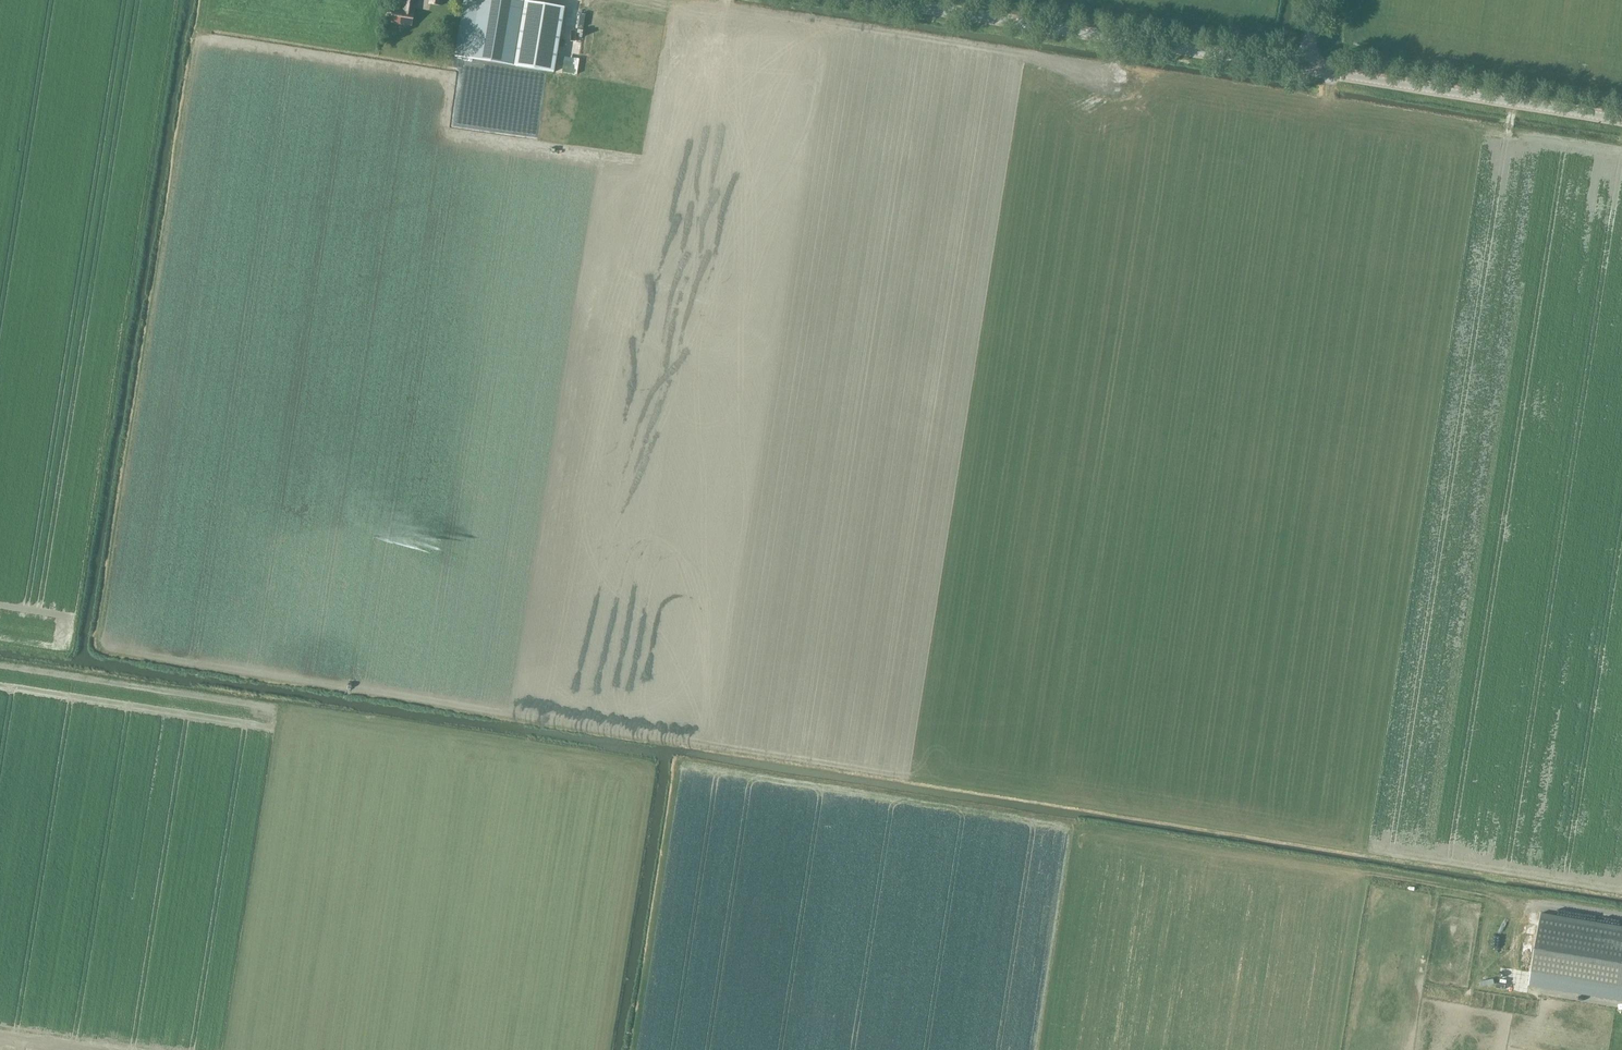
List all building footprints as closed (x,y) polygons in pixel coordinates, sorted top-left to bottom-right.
[(523,2),(513,0),(464,0),(455,57),(554,72),(564,8),(523,2)] [(411,26),(416,2),(405,1),(403,12),(393,11),(391,23),(411,26)] [(1082,841),(1084,827),(1076,826),(1074,840),(1082,841)] [(1540,913),(1531,972),(1621,987),(1621,927),(1540,913)]
